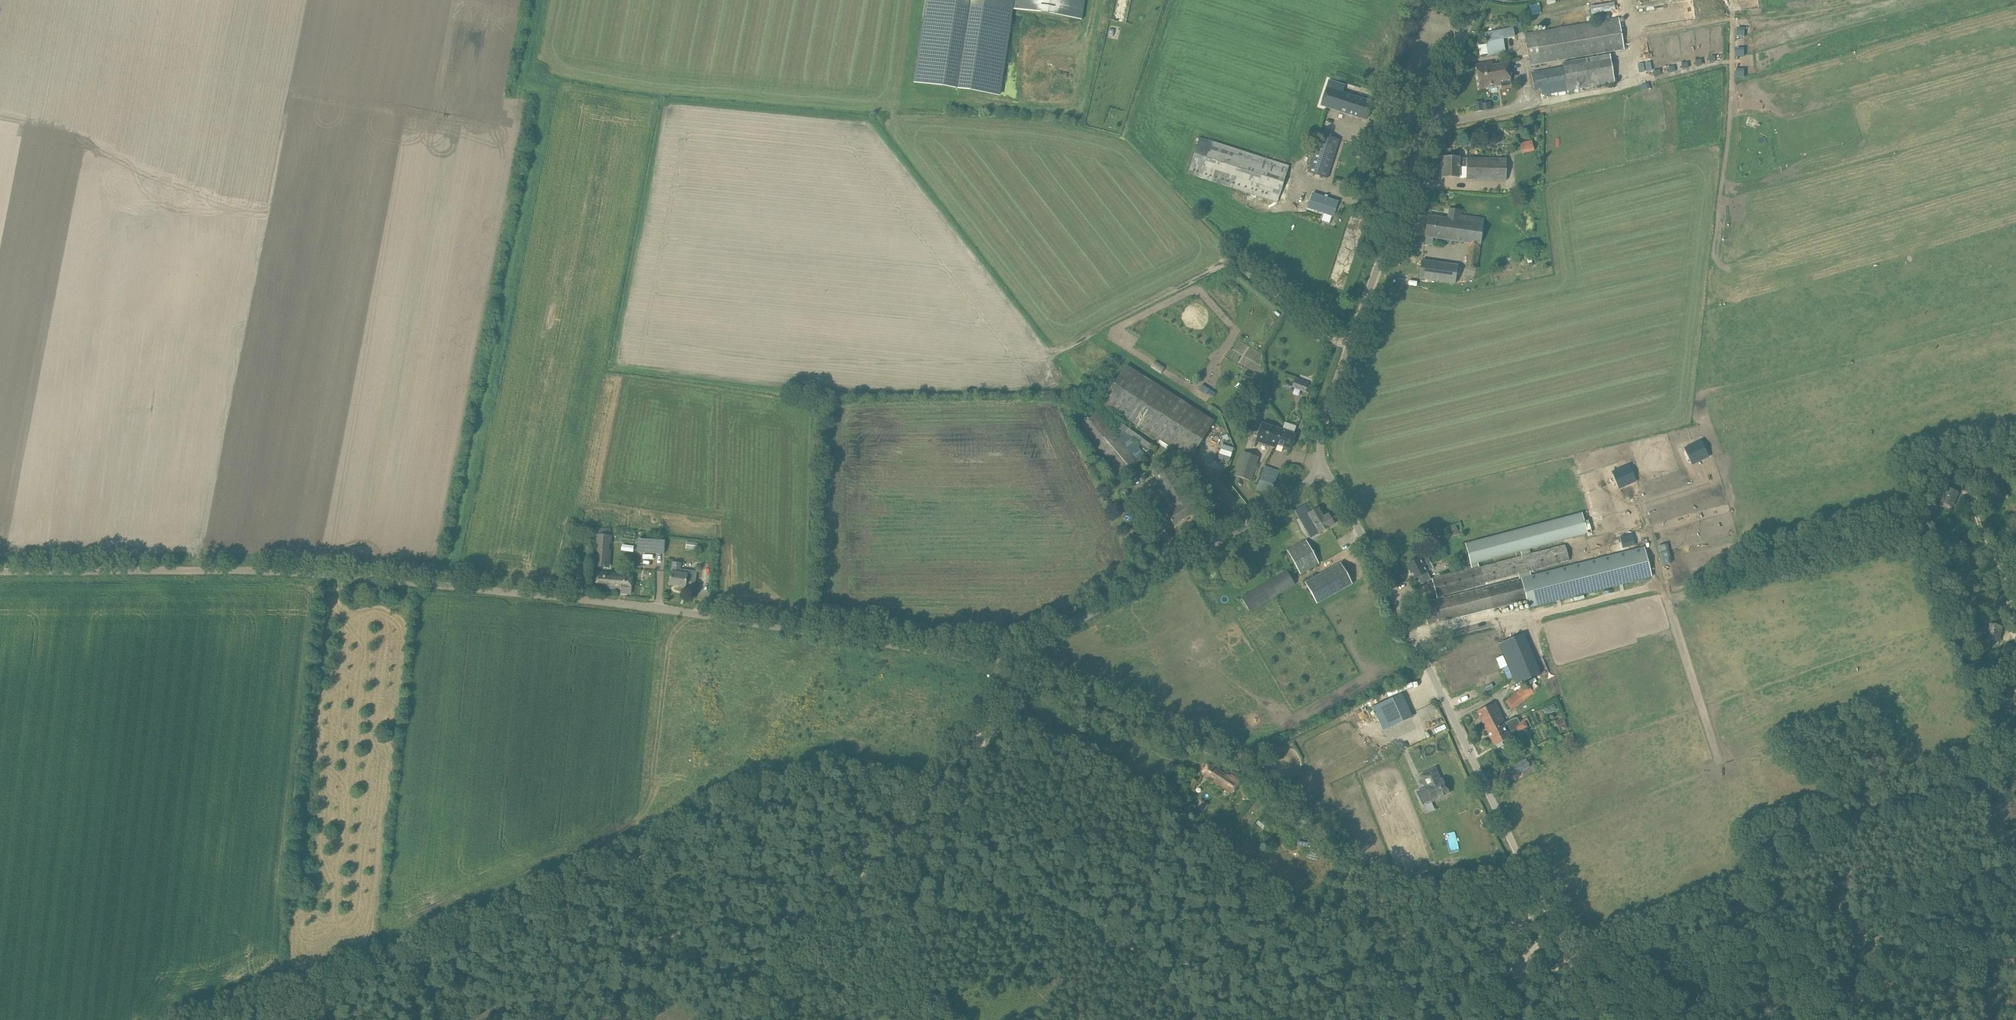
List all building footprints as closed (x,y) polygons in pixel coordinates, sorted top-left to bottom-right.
[(916,82),(1000,95),(1010,30),(1013,9),(1081,20),(1081,19),(1084,0),(927,0),(925,17),(916,82)] [(1615,3),(1591,4),(1592,13),(1615,12),(1615,3)] [(1660,4),(1645,7),(1644,10),(1647,23),(1649,23),(1658,22),(1655,22),(1668,19),(1668,7),(1671,18),(1679,16),(1680,11),(1685,10),(1686,15),(1689,15),(1690,4),(1685,3),(1683,4),(1673,3),(1667,4),(1660,4)] [(1625,50),(1619,17),(1524,33),(1530,66),(1535,65),(1535,68),(1541,67),(1541,64),(1625,50)] [(1484,34),(1484,35),(1487,51),(1488,55),(1506,52),(1505,47),(1503,39),(1515,36),(1514,28),(1502,30),(1484,34)] [(1483,36),(1476,34),(1473,43),(1480,45),(1483,36)] [(1614,83),(1610,55),(1562,63),(1563,67),(1531,72),(1534,89),(1541,88),(1542,95),(1614,83)] [(1492,66),(1492,62),(1475,65),(1479,89),(1496,86),(1495,82),(1510,79),(1507,63),(1492,66)] [(1329,80),(1321,105),(1357,116),(1366,120),(1372,102),(1352,96),(1342,93),(1345,85),(1329,80)] [(1327,178),(1334,155),(1339,139),(1320,133),(1308,173),(1327,178)] [(1289,166),(1199,137),(1187,173),(1277,202),(1289,166)] [(1534,151),(1532,140),(1520,143),(1522,153),(1534,151)] [(1466,178),(1466,180),(1506,180),(1507,159),(1467,158),(1459,158),(1459,157),(1443,157),(1442,177),(1459,177),(1466,178)] [(1312,192),(1307,207),(1333,216),(1338,200),(1312,192)] [(1448,219),(1443,218),(1440,238),(1470,243),(1467,267),(1476,268),(1484,218),(1461,215),(1461,210),(1449,209),(1448,219)] [(1425,236),(1440,238),(1443,218),(1428,216),(1425,236)] [(1458,265),(1422,260),(1419,278),(1455,283),(1458,265)] [(1213,421),(1126,366),(1102,404),(1189,459),(1213,421)] [(1295,378),(1292,386),(1305,391),(1308,392),(1311,385),(1308,384),(1308,383),(1295,378)] [(1201,385),(1199,389),(1209,394),(1211,389),(1201,385)] [(1139,463),(1098,414),(1082,427),(1123,476),(1139,463)] [(1295,434),(1262,423),(1257,441),(1276,447),(1276,445),(1290,449),(1295,434)] [(1709,455),(1702,442),(1685,450),(1692,463),(1709,455)] [(1251,480),(1259,457),(1243,452),(1235,475),(1251,480)] [(1182,486),(1169,461),(1151,471),(1165,495),(1171,491),(1174,497),(1175,496),(1180,505),(1167,513),(1174,524),(1196,511),(1190,500),(1186,502),(1181,493),(1182,492),(1179,488),(1182,486)] [(1633,480),(1627,466),(1612,473),(1618,486),(1633,480)] [(1259,480),(1256,490),(1270,495),(1274,485),(1259,480)] [(2000,480),(1988,487),(1996,499),(2007,491),(2000,480)] [(1946,487),(1941,500),(1954,505),(1959,492),(1946,487)] [(1305,505),(1295,511),(1308,533),(1317,528),(1319,533),(1329,527),(1334,524),(1328,514),(1323,517),(1318,508),(1310,513),(1305,505)] [(1588,533),(1583,512),(1465,542),(1472,568),(1432,578),(1437,599),(1430,601),(1422,603),(1425,613),(1428,625),(1527,599),(1529,608),(1654,576),(1645,546),(1571,565),(1531,575),(1530,571),(1570,561),(1565,544),(1531,553),(1529,549),(1565,539),(1588,533)] [(1446,528),(1448,533),(1457,528),(1455,524),(1446,528)] [(1620,537),(1623,547),(1635,544),(1632,533),(1620,537)] [(595,534),(592,567),(608,568),(610,544),(612,544),(612,535),(595,534)] [(644,539),(643,553),(663,554),(664,541),(644,539)] [(1319,563),(1306,540),(1288,550),(1300,573),(1319,563)] [(1661,558),(1669,556),(1667,543),(1658,545),(1661,558)] [(1419,558),(1407,565),(1414,579),(1418,577),(1421,584),(1430,579),(1427,572),(1426,572),(1433,568),(1425,552),(1417,556),(1419,558)] [(681,563),(673,562),(669,584),(685,587),(686,585),(694,586),(697,572),(686,570),(686,573),(679,572),(681,563)] [(1352,583),(1340,562),(1305,582),(1317,604),(1352,583)] [(1295,584),(1287,571),(1241,598),(1249,611),(1295,584)] [(633,575),(595,572),(594,588),(621,590),(621,593),(631,594),(633,575)] [(2003,626),(1989,622),(1986,636),(2000,639),(2003,626)] [(1540,674),(1523,634),(1499,644),(1516,685),(1540,674)] [(1540,688),(1533,679),(1505,702),(1512,710),(1540,688)] [(1400,694),(1373,706),(1384,730),(1411,717),(1400,694)] [(1544,715),(1558,709),(1553,699),(1539,705),(1544,715)] [(1477,712),(1488,732),(1505,723),(1494,703),(1477,712)] [(1514,725),(1519,723),(1516,717),(1514,718),(1505,723),(1493,729),(1488,732),(1495,746),(1496,745),(1498,748),(1504,745),(1502,742),(1509,738),(1508,737),(1518,732),(1514,725)] [(1563,718),(1556,722),(1560,732),(1568,728),(1563,718)] [(1529,764),(1526,759),(1512,766),(1516,774),(1521,772),(1523,777),(1537,770),(1533,762),(1529,764)] [(1230,777),(1208,763),(1202,774),(1232,793),(1240,780),(1231,774),(1230,777)] [(1427,791),(1419,795),(1424,804),(1431,801),(1448,793),(1444,783),(1442,779),(1440,780),(1435,768),(1420,775),(1426,787),(1425,787),(1427,791)] [(1198,782),(1191,778),(1186,787),(1193,791),(1198,782)]
